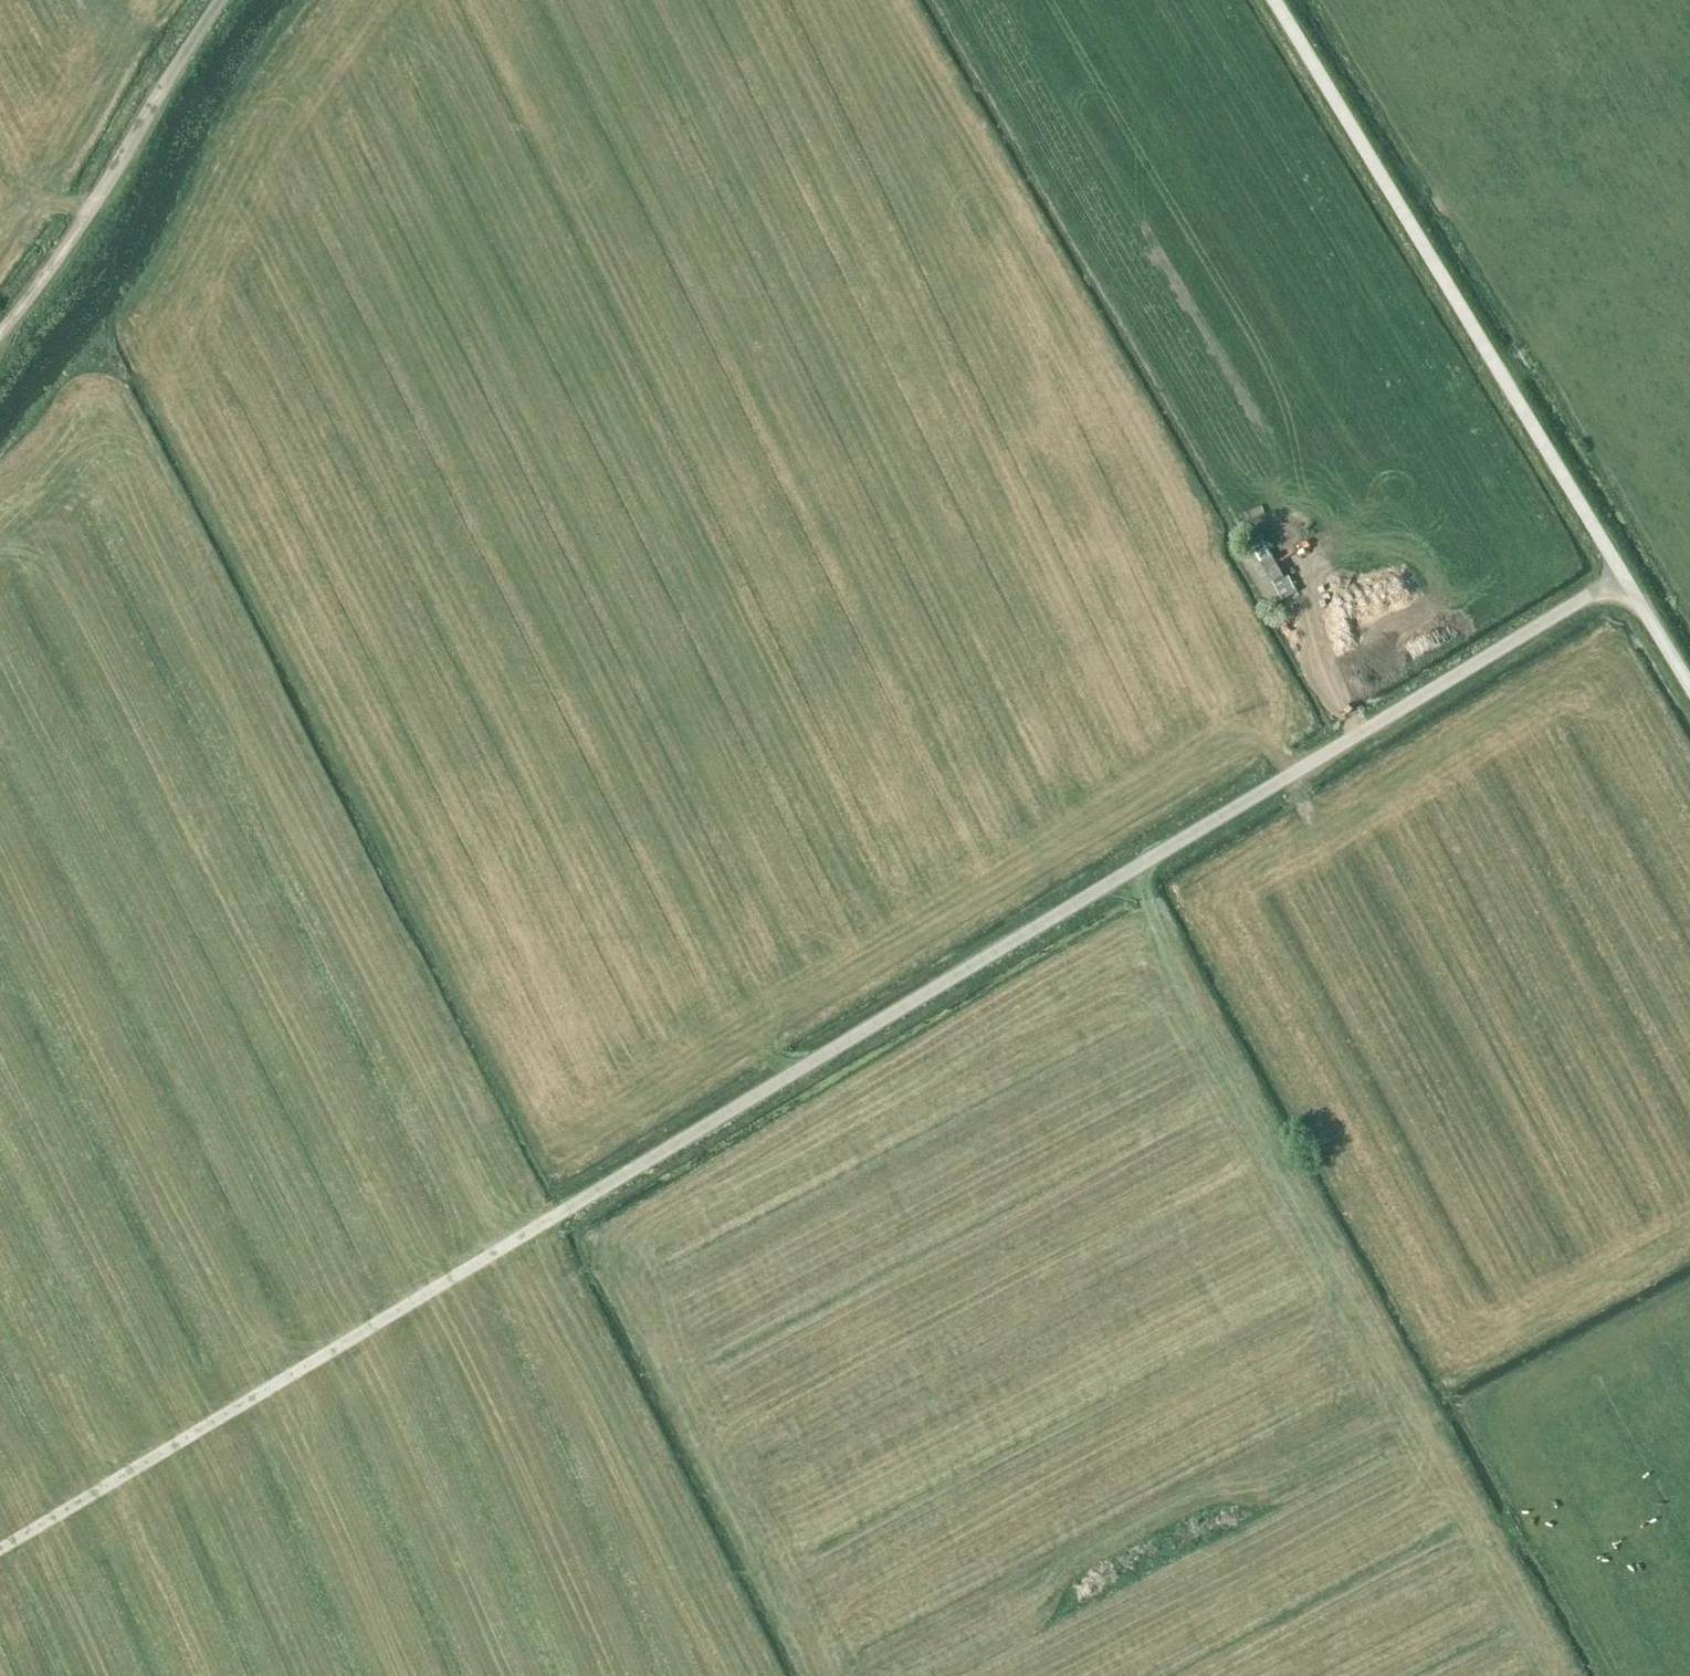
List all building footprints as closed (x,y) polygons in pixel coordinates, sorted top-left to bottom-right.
[(1240,554),(1269,607),(1297,591),(1288,576),(1282,580),(1271,560),(1290,550),(1279,532),(1261,542),(1240,554)]
